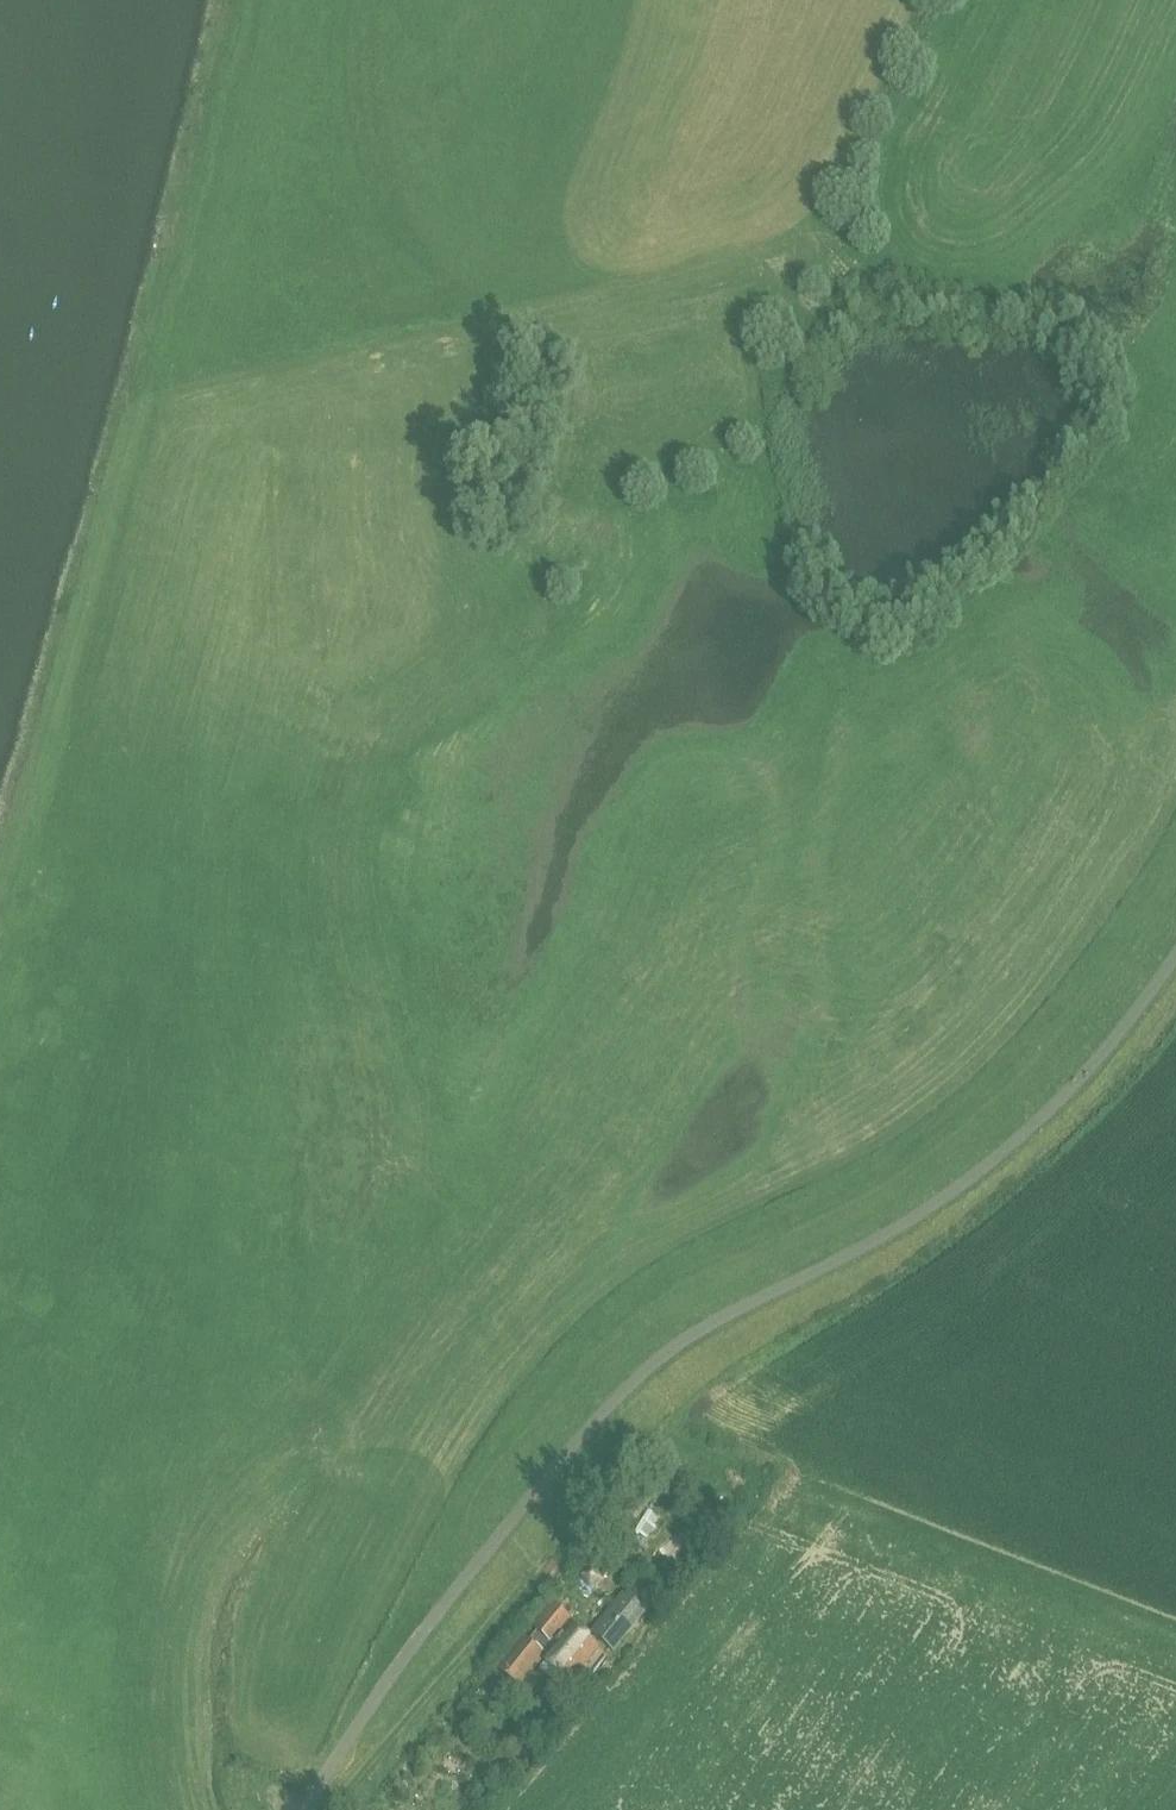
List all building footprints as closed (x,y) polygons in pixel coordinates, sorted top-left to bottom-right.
[(641,1495),(636,1515),(652,1520),(658,1499),(641,1495)] [(592,1634),(612,1650),(660,1592),(639,1576),(624,1596),(623,1595),(592,1634)] [(502,1670),(519,1684),(540,1658),(569,1681),(596,1647),(568,1625),(570,1623),(552,1608),(535,1628),(541,1632),(530,1646),(524,1642),(502,1670)]
